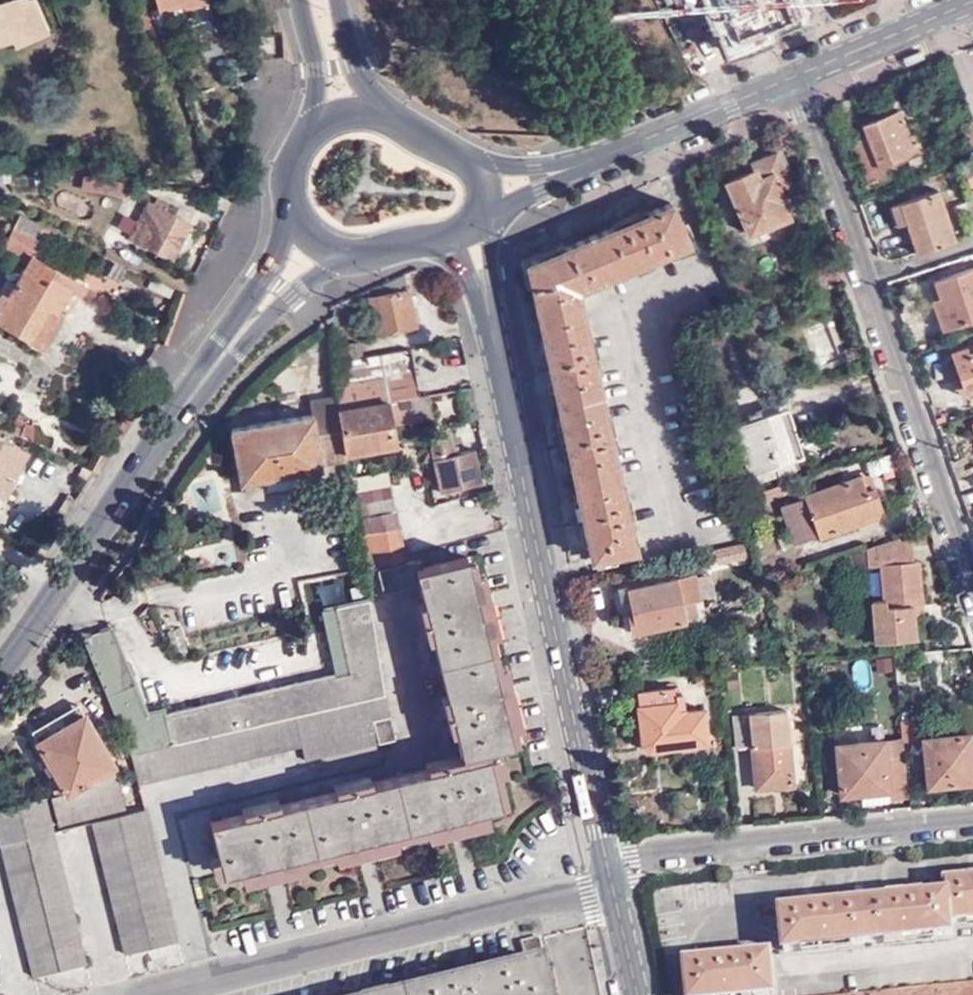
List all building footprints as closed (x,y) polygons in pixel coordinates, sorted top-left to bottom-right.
[(13,24),(17,37),(19,43),(54,29),(40,0),(0,0),(0,28),(13,24)] [(177,15),(176,8),(184,6),(207,0),(156,0),(161,19),(177,15)] [(798,33),(814,26),(804,1),(807,0),(785,0),(784,1),(786,6),(779,9),(784,22),(792,18),(798,33)] [(814,26),(838,15),(832,0),(807,0),(804,1),(814,26)] [(176,8),(177,15),(186,13),(184,6),(176,8)] [(17,37),(13,24),(0,28),(0,42),(17,37)] [(913,134),(910,127),(902,109),(867,123),(871,133),(856,139),(872,180),(886,175),(885,172),(882,163),(925,145),(919,132),(913,134)] [(964,121),(972,140),(972,117),(964,121)] [(920,123),(910,127),(913,134),(919,132),(923,130),(920,123)] [(882,163),(885,172),(929,155),(925,145),(882,163)] [(753,159),(756,166),(726,179),(748,233),(787,218),(786,213),(790,211),(791,204),(786,190),(783,190),(781,184),(791,181),(784,164),(787,163),(782,149),(778,151),(777,149),(753,159)] [(940,188),(902,201),(908,221),(918,253),(958,239),(940,188)] [(147,201),(130,235),(172,256),(189,221),(163,209),(166,202),(157,197),(154,204),(147,201)] [(689,240),(672,199),(525,260),(592,559),(635,549),(576,287),(689,240)] [(908,221),(902,201),(893,205),(899,225),(908,221)] [(85,285),(53,266),(52,268),(30,256),(38,240),(43,226),(18,212),(2,247),(27,262),(8,297),(1,293),(0,296),(0,310),(1,311),(0,313),(0,323),(30,340),(47,307),(57,312),(69,290),(79,296),(85,285)] [(51,246),(59,234),(59,233),(43,226),(38,240),(51,246)] [(942,296),(944,303),(937,306),(944,327),(972,318),(972,268),(937,281),(942,296)] [(413,325),(405,273),(334,303),(332,317),(333,345),(337,396),(339,406),(421,394),(415,348),(364,354),(363,341),(348,343),(346,323),(368,313),(367,301),(373,299),(377,330),(413,325)] [(737,300),(740,299),(732,281),(730,282),(737,300)] [(944,303),(942,296),(934,299),(937,306),(944,303)] [(45,353),(65,317),(57,312),(47,307),(30,340),(27,344),(45,353)] [(716,351),(727,348),(723,334),(713,336),(716,351)] [(700,340),(703,355),(716,351),(713,336),(700,340)] [(957,379),(972,373),(972,342),(947,351),(957,379)] [(856,354),(853,344),(843,348),(846,357),(856,354)] [(716,351),(726,399),(739,396),(727,348),(716,351)] [(715,401),(726,399),(716,351),(703,355),(715,401)] [(957,379),(961,393),(972,389),(972,373),(957,379)] [(433,415),(429,392),(421,394),(339,406),(348,454),(363,452),(381,448),(398,445),(393,423),(433,415)] [(339,406),(337,396),(312,400),(314,413),(233,425),(243,485),(250,489),(261,488),(262,494),(305,487),(304,482),(319,481),(323,474),(322,465),(349,461),(348,454),(339,406)] [(803,454),(787,407),(737,423),(743,443),(741,444),(755,484),(778,476),(773,464),(776,463),(781,475),(797,470),(793,457),(803,454)] [(32,440),(32,425),(26,422),(23,425),(21,428),(13,424),(11,430),(32,440)] [(432,447),(435,459),(457,454),(451,430),(438,433),(432,447)] [(0,438),(0,495),(6,498),(27,450),(0,438)] [(383,459),(381,448),(363,452),(365,462),(383,459)] [(457,454),(435,459),(443,492),(484,481),(476,449),(457,454)] [(961,454),(952,458),(957,474),(967,470),(961,454)] [(371,558),(406,550),(392,471),(356,482),(371,558)] [(869,490),(865,476),(785,505),(799,543),(822,535),(823,538),(888,514),(879,486),(869,490)] [(879,639),(918,637),(916,605),(925,605),(922,560),(917,560),(915,540),(902,541),(902,547),(871,549),(871,567),(886,566),(887,600),(876,600),(879,639)] [(407,555),(406,550),(371,558),(371,562),(407,555)] [(422,585),(459,749),(484,744),(511,738),(469,554),(427,563),(424,553),(380,563),(384,592),(422,585)] [(643,578),(628,581),(633,609),(629,610),(633,629),(702,616),(698,602),(703,601),(699,573),(644,584),(643,578)] [(633,609),(628,581),(616,583),(622,611),(629,610),(633,609)] [(135,752),(389,693),(370,583),(354,585),(357,601),(329,605),(339,672),(165,711),(163,704),(146,708),(109,624),(90,633),(83,630),(80,631),(133,752),(135,752)] [(691,747),(688,715),(681,715),(678,688),(642,692),(643,706),(641,707),(647,743),(656,749),(691,747)] [(135,752),(140,780),(305,744),(308,755),(398,734),(389,693),(135,752)] [(39,739),(85,712),(79,701),(33,728),(39,739)] [(796,783),(789,707),(751,709),(752,715),(737,715),(739,742),(756,741),(760,786),(796,783)] [(58,793),(115,761),(115,760),(85,712),(39,739),(31,742),(47,771),(55,767),(57,773),(49,777),(58,793)] [(706,713),(688,715),(691,747),(709,745),(706,713)] [(972,731),(925,735),(928,784),(972,780),(972,732),(972,731)] [(913,797),(906,736),(887,738),(892,788),(893,799),(913,797)] [(892,788),(887,738),(841,742),(846,792),(892,788)] [(484,744),(459,749),(461,755),(485,750),(484,744)] [(485,750),(461,755),(211,818),(224,871),(498,801),(485,750)] [(124,805),(115,761),(58,793),(53,796),(59,823),(124,805)] [(866,801),(893,799),(892,788),(846,792),(847,800),(866,798),(866,801)] [(44,812),(42,802),(41,796),(0,804),(0,821),(44,812)] [(121,952),(174,942),(146,808),(94,820),(121,952)] [(48,830),(44,812),(0,821),(0,840),(48,830)] [(48,830),(0,840),(0,859),(27,974),(79,962),(48,830)] [(947,881),(947,893),(916,896),(915,891),(896,891),(896,897),(832,901),(833,897),(815,898),(816,904),(781,906),(784,950),(951,937),(951,925),(972,924),(972,878),(947,881)] [(405,994),(553,994),(538,932),(521,936),(528,967),(405,994)] [(774,993),(770,951),(684,958),(687,994),(745,994),(774,993)] [(854,994),(972,994),(972,983),(854,994)]
